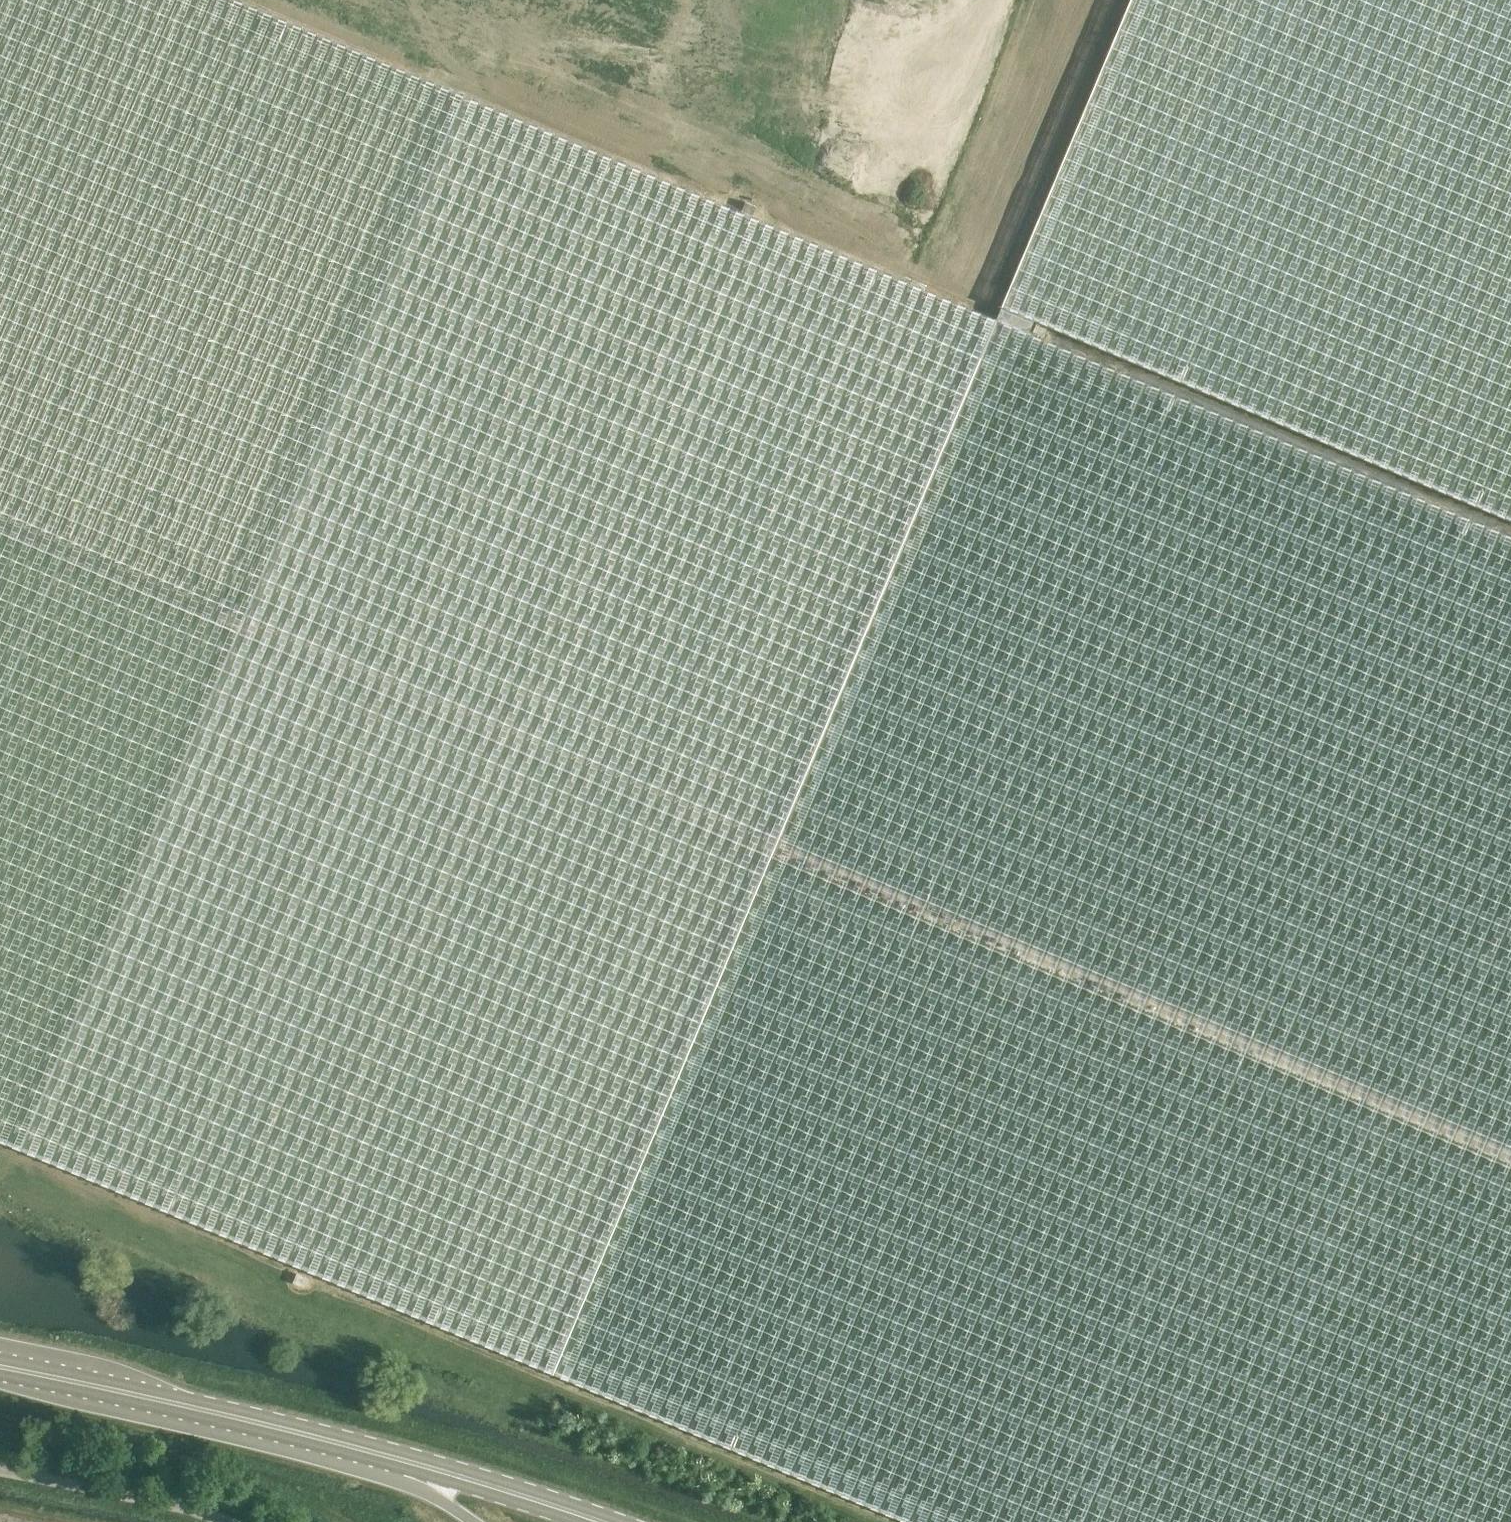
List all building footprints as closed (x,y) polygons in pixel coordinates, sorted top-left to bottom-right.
[(20,1148),(463,95),(235,0),(0,0),(0,1140),(20,1148)] [(20,1148),(553,1372),(909,1521),(1510,1521),(1510,0),(1129,0),(995,319),(463,95),(49,1079),(20,1148)]
